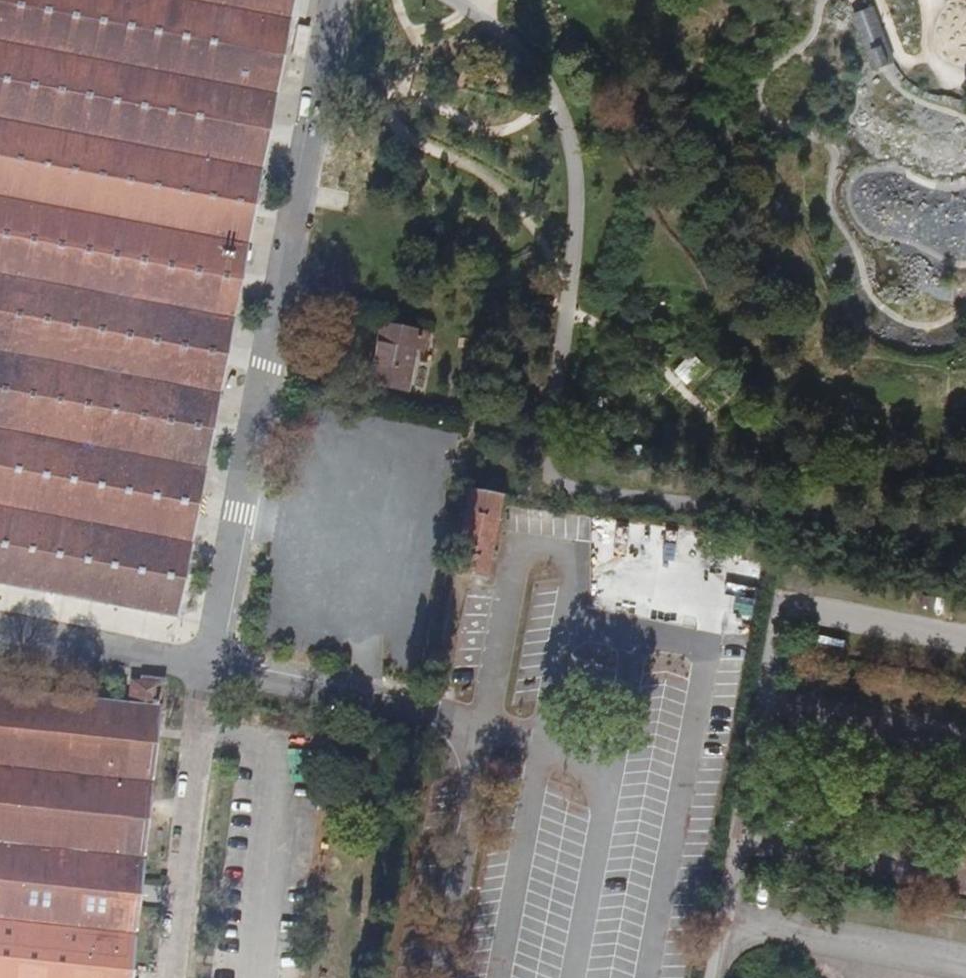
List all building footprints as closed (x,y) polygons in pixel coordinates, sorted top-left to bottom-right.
[(176,617),(293,0),(0,0),(0,584),(176,617)] [(368,384),(409,392),(417,350),(428,352),(432,332),(380,322),(368,384)] [(686,384),(704,368),(694,357),(676,373),(686,384)] [(450,574),(486,579),(501,493),(463,488),(450,574)] [(159,706),(163,682),(130,679),(127,701),(0,687),(0,977),(130,977),(159,706)] [(817,976),(818,977),(833,977),(826,969),(817,976)]
